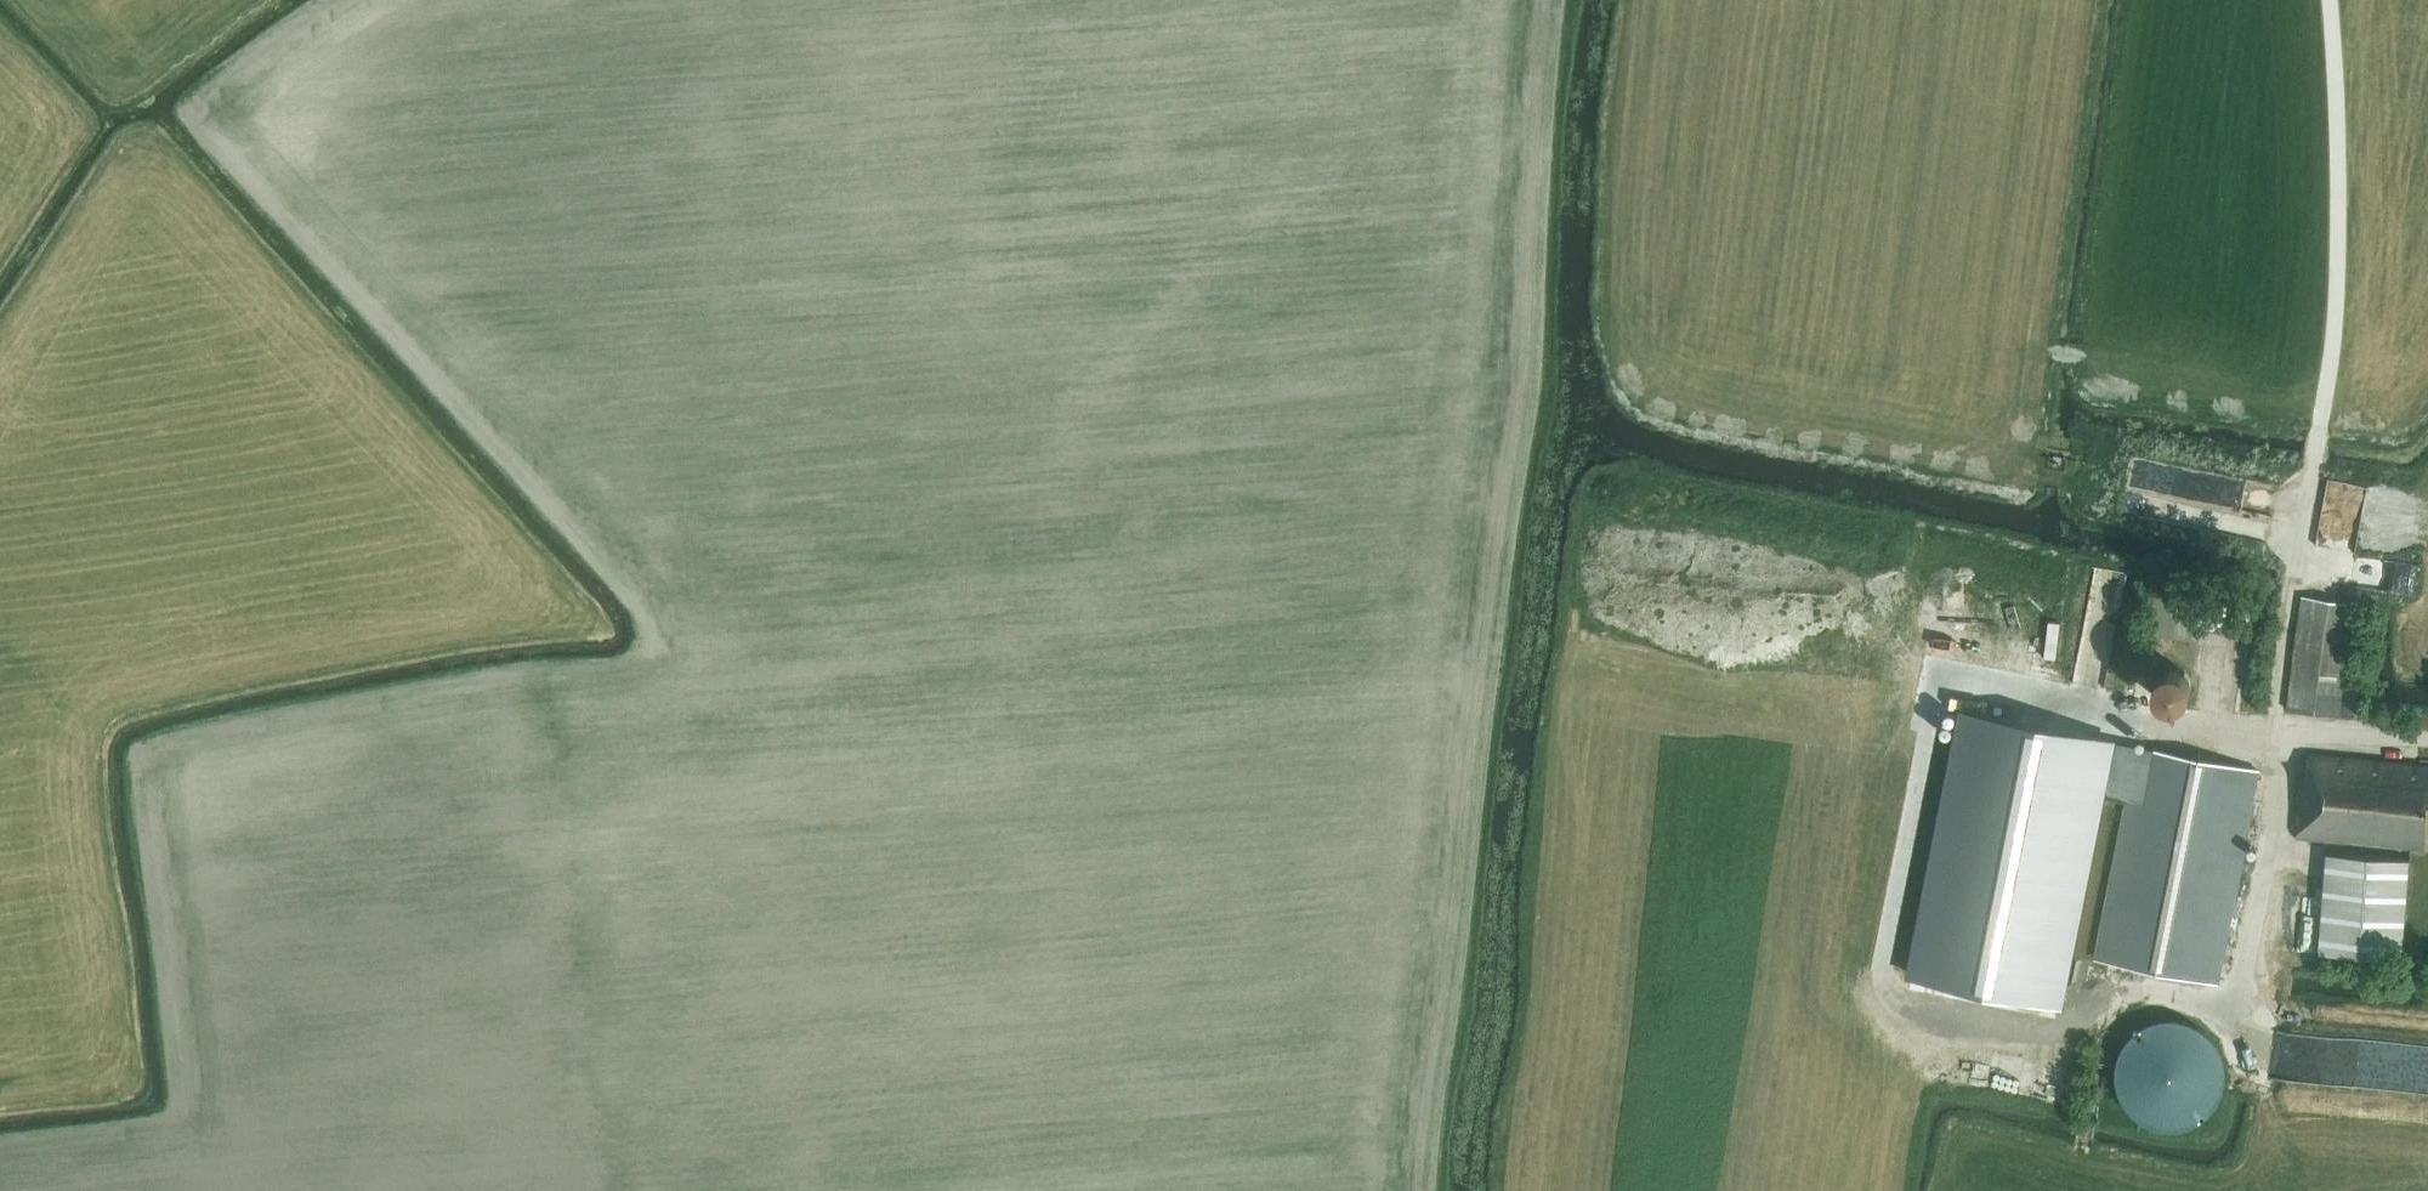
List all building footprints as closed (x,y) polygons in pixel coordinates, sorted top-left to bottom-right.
[(2337,524),(2369,526),(2372,476),(2340,474),(2337,524)] [(2096,587),(2119,590),(2118,595),(2127,596),(2131,570),(2099,566),(2096,587)] [(2192,640),(2199,590),(2152,583),(2146,633),(2192,640)] [(2359,604),(2301,595),(2294,647),(2287,710),(2342,716),(2343,715),(2366,718),(2369,689),(2346,686),(2349,654),(2352,655),(2359,604)] [(2154,683),(2154,685),(2154,688),(2156,693),(2158,697),(2160,700),(2164,702),(2170,705),(2174,705),(2179,704),(2183,703),(2185,701),(2188,700),(2189,698),(2190,695),(2191,693),(2192,690),(2192,684),(2192,681),(2191,678),(2189,675),(2184,671),(2182,669),(2177,667),(2169,667),(2167,668),(2164,670),(2161,672),(2155,679),(2154,683)] [(2139,747),(1964,712),(1912,975),(2058,1004),(2099,796),(2104,797),(2128,802),(2139,747)] [(2217,982),(2259,770),(2139,747),(2098,959),(2217,982)] [(2302,777),(2296,838),(2427,850),(2427,766),(2308,754),(2306,778),(2302,777)] [(2327,853),(2319,952),(2403,958),(2410,859),(2327,853)] [(2116,1065),(2116,1074),(2116,1083),(2118,1092),(2122,1101),(2125,1105),(2130,1112),(2137,1118),(2141,1121),(2145,1123),(2149,1125),(2157,1128),(2162,1129),(2171,1130),(2180,1129),(2184,1128),(2193,1125),(2197,1123),(2201,1121),(2212,1112),(2215,1108),(2217,1105),(2219,1101),(2222,1097),(2225,1088),(2225,1083),(2226,1079),(2226,1074),(2225,1065),(2223,1056),(2221,1052),(2219,1048),(2215,1040),(2212,1037),(2208,1033),(2205,1031),(2197,1026),(2193,1024),(2184,1021),(2180,1020),(2171,1019),(2162,1020),(2157,1021),(2149,1024),(2145,1026),(2137,1031),(2133,1033),(2130,1037),(2127,1040),(2122,1048),(2120,1052),(2117,1061),(2116,1065)]
